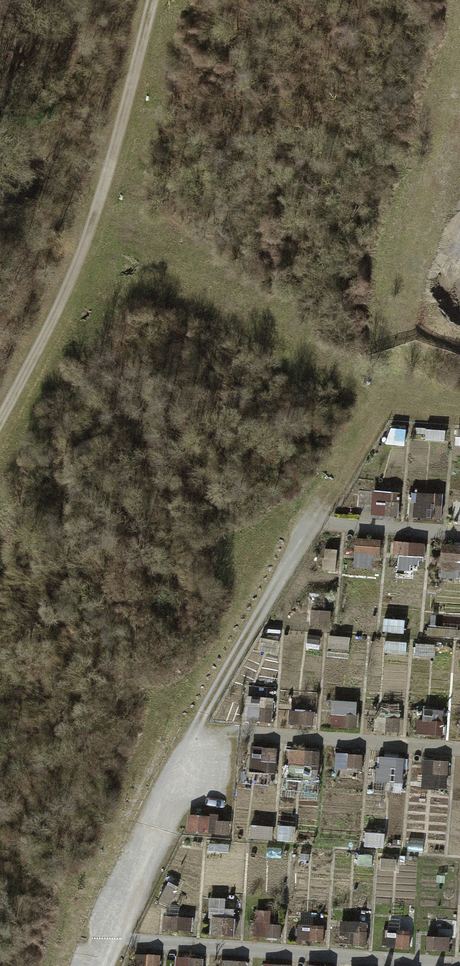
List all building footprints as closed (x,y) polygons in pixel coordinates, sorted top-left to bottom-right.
[(453,430),(430,429),(428,444),(452,446),(453,430)] [(398,493),(374,491),(372,514),(396,515),(398,493)] [(439,494),(416,492),(414,516),(438,517),(439,494)] [(378,539),(354,537),(353,558),(377,559),(378,539)] [(428,541),(398,539),(397,559),(427,561),(428,541)] [(446,546),(445,563),(459,564),(459,547),(446,546)] [(334,614),(310,613),(309,628),(333,630),(334,614)] [(407,624),(386,623),(385,636),(406,637),(407,624)] [(427,632),(426,640),(459,642),(459,634),(427,632)] [(322,635),(310,635),(309,647),(321,648),(322,635)] [(397,645),(383,644),(382,655),(396,656),(397,645)] [(438,649),(419,648),(418,662),(437,664),(438,649)] [(270,699),(247,697),(245,719),(269,721),(270,699)] [(357,705),(332,703),(331,724),(355,726),(357,705)] [(312,711),(288,709),(288,723),(311,724),(312,711)] [(400,717),(378,716),(377,729),(399,730),(400,717)] [(440,720),(419,718),(418,732),(439,734),(440,720)] [(276,748),(252,746),(250,770),(274,771),(276,748)] [(316,752),(291,750),(289,775),(314,777),(316,752)] [(349,755),(337,754),(337,767),(348,768),(349,755)] [(402,759),(377,757),(375,787),(400,789),(402,759)] [(445,761),(422,760),(422,771),(433,772),(433,786),(444,786),(445,761)] [(208,815),(188,814),(187,830),(207,832),(208,815)] [(271,826),(250,824),(249,837),(270,839),(271,826)] [(297,827),(279,826),(278,839),(296,840),(297,827)] [(233,905),(212,903),(210,932),(231,934),(233,905)] [(190,919),(164,917),(163,928),(190,930),(190,919)] [(368,921),(340,919),(338,942),(366,944),(368,921)] [(280,922),(256,920),(254,934),(279,936),(280,922)] [(321,927),(298,926),(298,939),(320,940),(321,927)] [(407,932),(388,930),(387,945),(406,946),(407,932)] [(448,937),(427,935),(426,947),(447,949),(448,937)] [(135,953),(135,965),(161,965),(162,955),(135,953)] [(177,956),(176,965),(201,965),(202,958),(177,956)]
